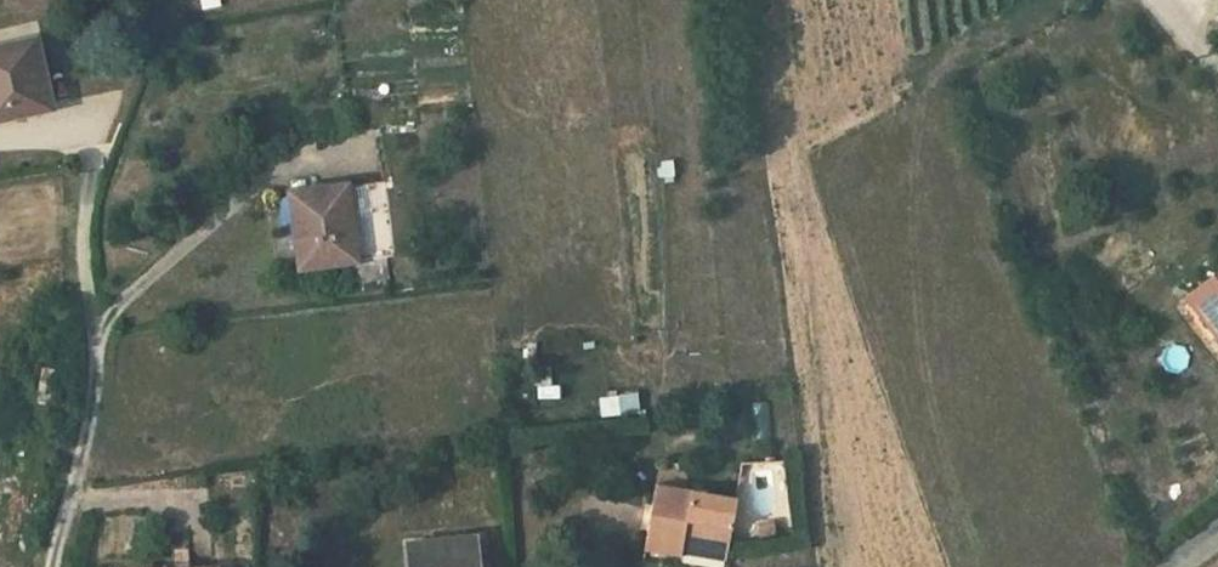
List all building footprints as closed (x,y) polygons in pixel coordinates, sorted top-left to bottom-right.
[(0,50),(0,121),(52,109),(38,42),(0,50)] [(355,285),(388,281),(378,185),(293,196),(299,243),(295,244),(299,271),(353,264),(355,285)] [(1188,300),(1217,339),(1217,277),(1188,300)] [(533,398),(558,398),(557,377),(533,377),(533,398)] [(594,396),(597,417),(637,412),(634,391),(594,396)] [(696,404),(675,407),(677,420),(698,417),(696,404)] [(658,470),(655,485),(685,490),(687,482),(688,475),(658,470)] [(682,549),(726,556),(736,500),(703,494),(704,485),(687,482),(685,490),(655,485),(644,552),(681,558),(682,549)] [(411,546),(413,566),(477,566),(475,541),(411,546)] [(682,549),(681,558),(725,563),(726,556),(682,549)]
